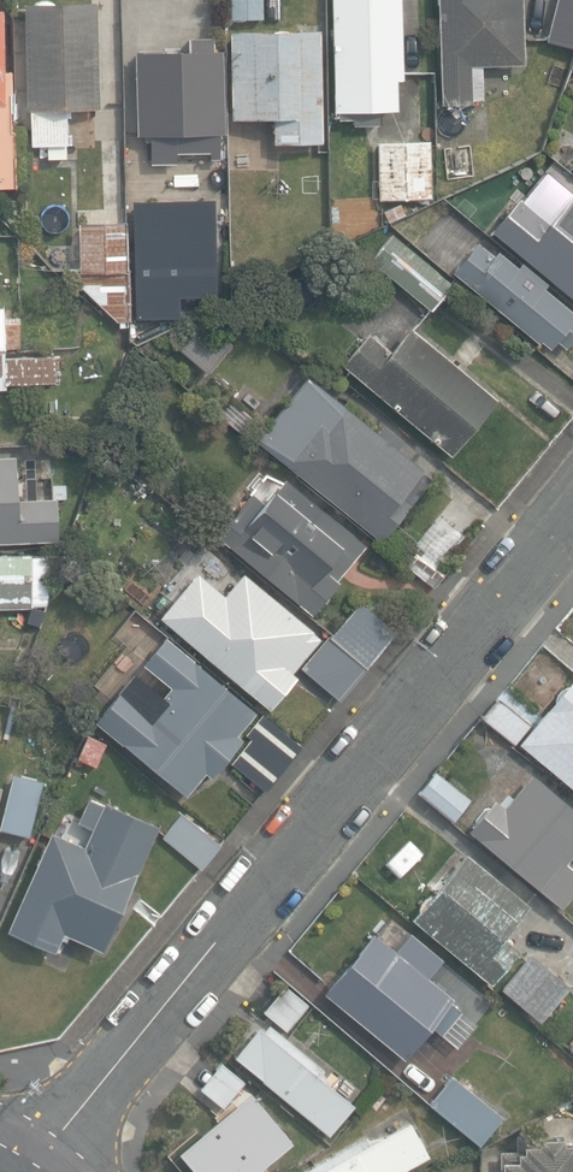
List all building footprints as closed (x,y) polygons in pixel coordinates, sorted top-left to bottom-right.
[(31,146),(68,145),(68,126),(73,126),(73,109),(100,108),(97,3),(52,5),(51,2),(48,0),(47,0),(41,0),(40,1),(37,3),(36,5),(35,5),(25,5),(25,11),(25,17),(28,111),(30,111),(31,146)] [(231,19),(264,19),(264,0),(231,0),(231,19)] [(353,126),(380,125),(379,112),(398,111),(397,80),(405,80),(402,0),(331,0),(335,113),(339,113),(339,120),(353,120),(353,126)] [(442,104),(473,103),(473,100),(483,99),(482,65),(524,63),(523,38),(522,0),(438,0),(442,104)] [(547,40),(558,43),(553,61),(568,65),(572,49),(572,0),(559,0),(547,40)] [(16,186),(14,133),(12,133),(10,92),(13,92),(12,70),(7,70),(4,10),(0,10),(0,186),(16,186)] [(275,118),(276,144),(322,144),(320,30),(232,32),(233,119),(275,118)] [(213,50),(212,38),(189,39),(189,50),(135,51),(137,136),(150,136),(150,164),(179,163),(179,153),(191,153),(193,233),(229,232),(226,139),(220,139),(220,134),(224,134),(222,50),(213,50)] [(379,142),(380,199),(432,198),(431,141),(379,142)] [(444,148),(447,179),(477,176),(473,145),(444,148)] [(572,299),(572,197),(560,213),(535,192),(525,204),(519,198),(491,232),(572,299)] [(132,320),(133,344),(159,335),(158,234),(127,235),(126,222),(79,222),(80,269),(68,269),(68,275),(98,303),(94,308),(112,325),(116,319),(119,321),(132,320)] [(430,310),(431,311),(454,284),(393,234),(371,261),(430,310)] [(477,243),(452,273),(539,345),(541,343),(550,350),(557,342),(565,349),(572,339),(572,314),(544,289),(547,285),(521,264),(517,268),(498,252),(494,257),(477,243)] [(230,287),(245,287),(245,268),(230,269),(230,287)] [(6,349),(6,346),(21,346),(20,317),(4,318),(4,306),(0,307),(0,350),(6,349)] [(343,366),(452,456),(498,400),(412,328),(392,352),(370,333),(343,366)] [(6,389),(6,384),(55,382),(54,355),(6,356),(6,351),(0,351),(0,389),(6,389)] [(228,400),(249,418),(264,401),(247,386),(244,383),(228,400)] [(282,461),(382,541),(432,479),(424,472),(426,469),(398,447),(403,441),(383,425),(377,432),(340,402),(336,406),(325,397),(311,413),(307,409),(299,419),(304,422),(291,438),(297,442),(282,461)] [(56,541),(54,501),(22,502),(20,458),(0,459),(0,543),(56,541)] [(216,535),(314,613),(339,581),(336,579),(366,542),(286,478),(279,486),(277,484),(263,501),(251,491),(216,535)] [(65,483),(52,485),(53,499),(67,498),(65,483)] [(400,560),(434,588),(449,570),(415,542),(400,560)] [(46,606),(49,594),(49,552),(0,553),(0,607),(46,606)] [(160,617),(270,709),(298,675),(293,670),(321,637),(314,631),(315,631),(244,572),(225,594),(198,571),(160,617)] [(315,667),(346,692),(396,629),(360,600),(332,635),(329,633),(314,652),(315,667)] [(255,712),(165,636),(142,663),(170,686),(161,698),(132,674),(94,719),(185,796),(205,773),(210,777),(242,740),(236,735),(255,712)] [(572,788),(572,677),(519,742),(572,788)] [(484,717),(515,743),(532,723),(501,698),(484,717)] [(284,765),(285,766),(303,744),(269,716),(251,737),(284,765)] [(78,758),(98,766),(108,742),(88,734),(78,758)] [(562,907),(572,893),(572,866),(567,861),(572,855),(572,808),(523,766),(470,830),(562,907)] [(1,830),(31,837),(44,779),(15,772),(1,830)] [(422,793),(456,820),(472,800),(438,773),(422,793)] [(49,830),(6,932),(54,952),(63,932),(104,949),(157,825),(103,802),(102,804),(86,797),(75,822),(91,829),(84,845),(49,830)] [(164,836),(203,867),(222,844),(182,813),(164,836)] [(412,917),(491,983),(519,948),(505,936),(531,904),(466,851),(432,892),(429,893),(426,895),(423,897),(420,900),(418,904),(417,907),(417,911),(412,917)] [(325,993),(405,1058),(432,1025),(442,1033),(443,1030),(450,1036),(457,1027),(451,1023),(462,1009),(451,1000),(454,996),(430,976),(445,957),(412,930),(410,932),(390,916),(376,933),(374,932),(331,985),(325,993)] [(502,987),(541,1021),(570,988),(572,986),(533,952),(502,987)] [(286,1031),(308,1004),(284,985),(262,1012),(286,1031)] [(324,1068),(269,1024),(263,1031),(257,1026),(233,1056),(328,1134),(352,1105),(321,1072),(324,1068)] [(223,1107),(244,1081),(221,1062),(200,1088),(223,1107)] [(429,1101),(480,1144),(482,1141),(503,1116),(452,1074),(429,1101)] [(292,1142),(250,1092),(178,1152),(195,1171),(256,1171),(292,1142)] [(409,1121),(376,1140),(374,1136),(366,1140),(364,1137),(304,1171),(398,1171),(428,1155),(409,1121)] [(565,1141),(565,1131),(514,1132),(514,1151),(498,1151),(498,1171),(572,1171),(572,1141),(565,1141)]
